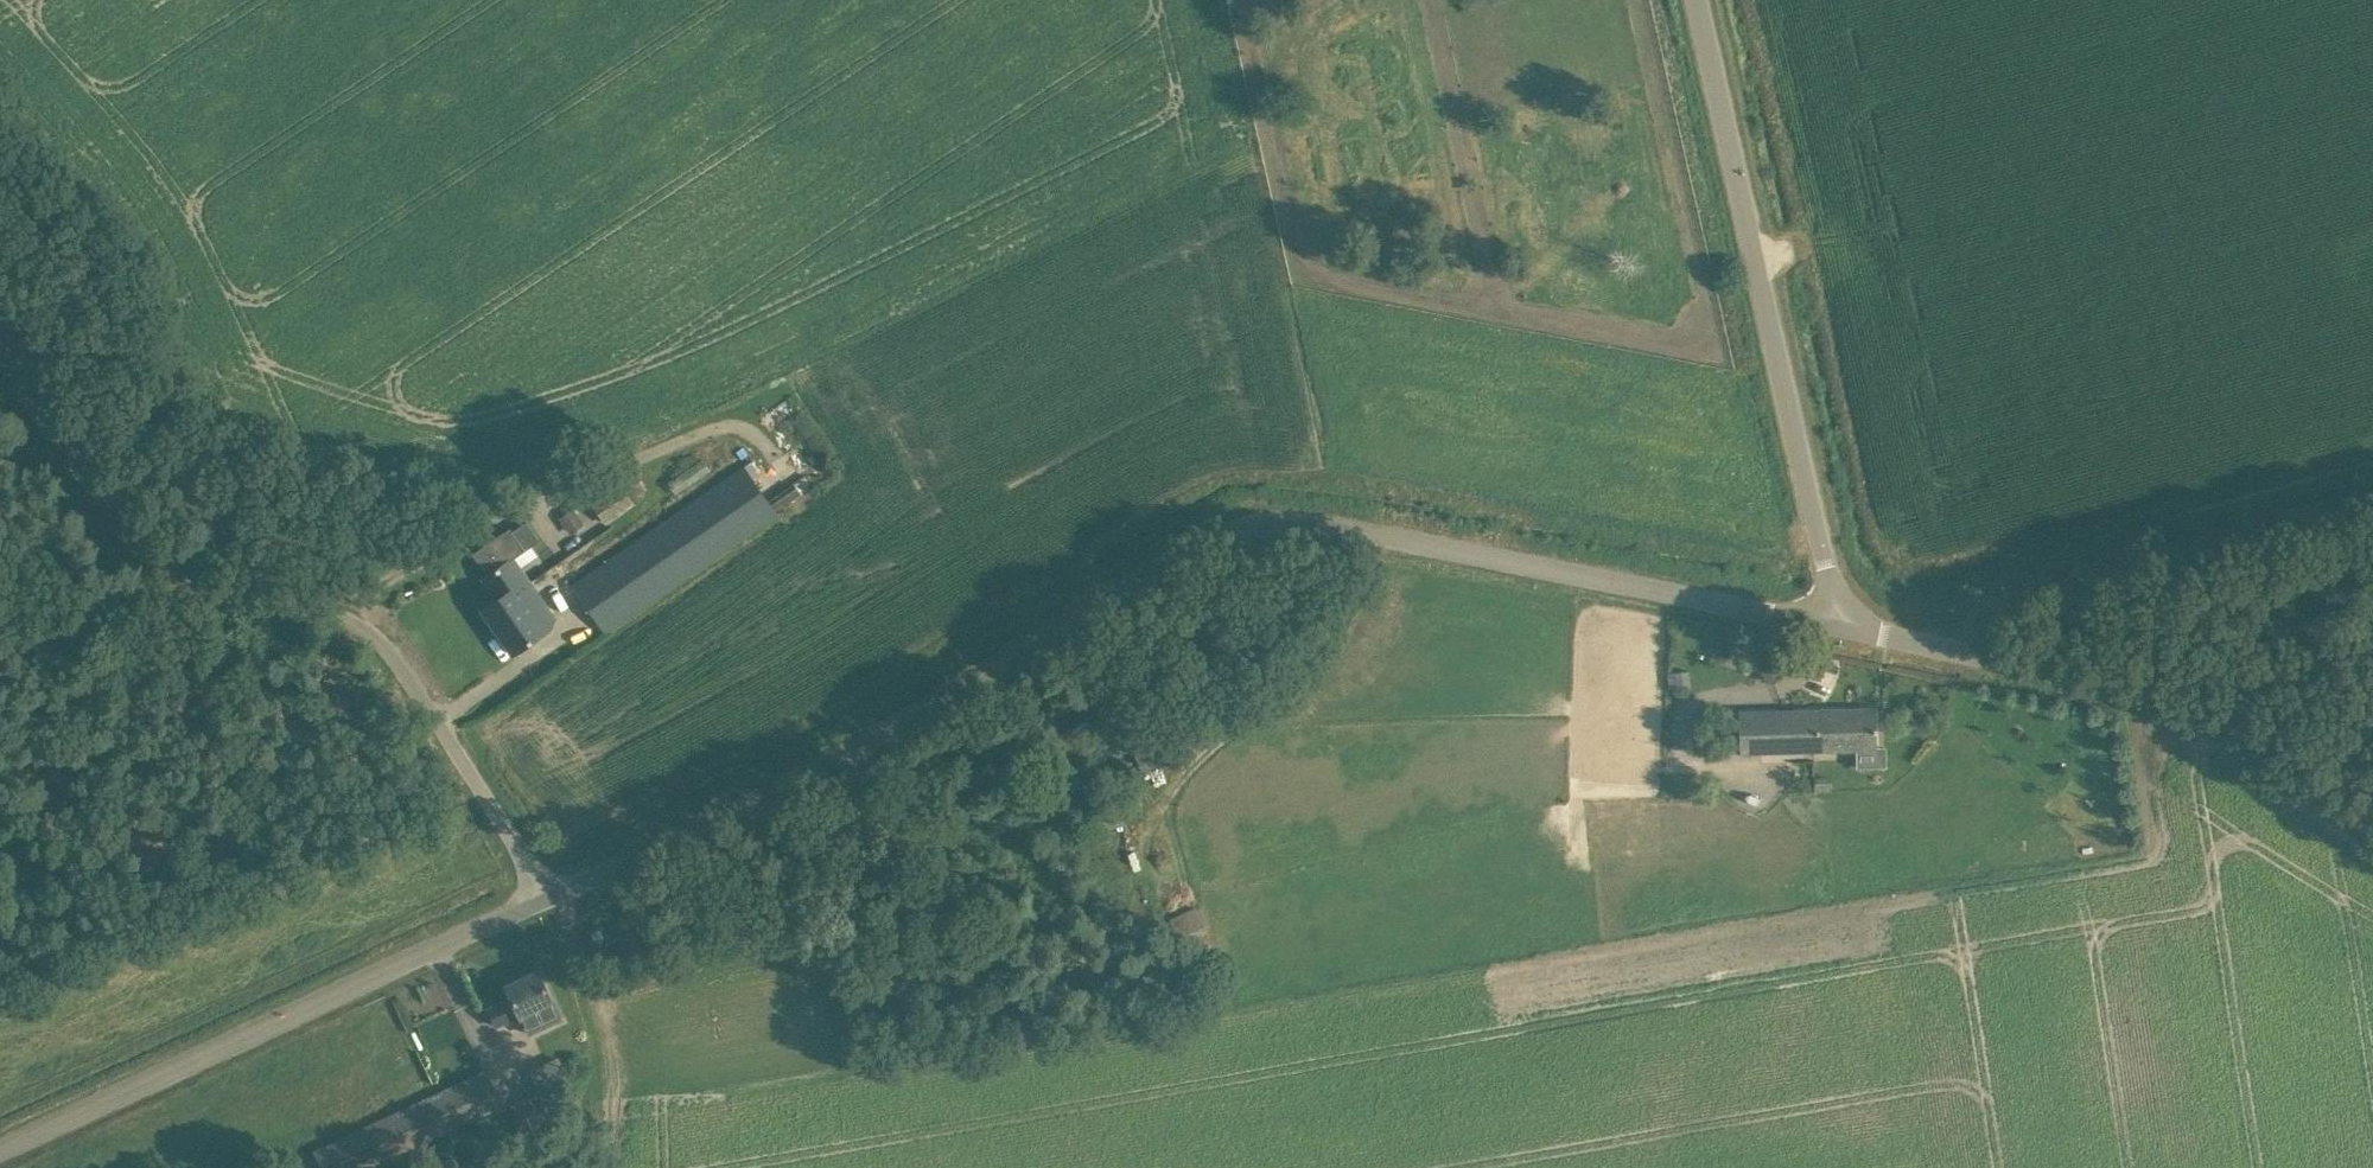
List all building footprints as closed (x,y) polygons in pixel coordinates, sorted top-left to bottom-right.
[(748,453),(742,445),(735,450),(741,458),(748,453)] [(777,513),(752,477),(760,471),(753,460),(574,583),(607,630),(777,513)] [(592,500),(606,522),(635,504),(633,500),(643,494),(633,479),(623,485),(620,481),(592,500)] [(586,524),(575,507),(559,517),(571,535),(586,524)] [(483,607),(514,652),(549,628),(549,627),(546,629),(520,592),(532,584),(530,581),(513,558),(526,549),(539,539),(527,521),(513,530),(510,527),(473,552),(488,574),(483,577),(497,597),(483,607)] [(1689,669),(1669,671),(1668,672),(1670,686),(1691,684),(1689,669)] [(1876,749),(1876,709),(1741,712),(1723,712),(1723,751),(1811,750),(1811,767),(1839,767),(1839,750),(1876,749)] [(1137,745),(1151,769),(1173,756),(1159,732),(1137,745)] [(592,925),(598,922),(594,910),(587,913),(592,925)] [(521,1015),(554,1000),(540,970),(507,985),(513,996),(489,1007),(497,1025),(520,1013),(521,1015)] [(496,1091),(486,1069),(315,1150),(323,1167),(377,1167),(505,1108),(496,1091)] [(540,1108),(521,1115),(529,1138),(549,1131),(540,1108)] [(456,1157),(431,1166),(432,1167),(460,1167),(456,1157)]
